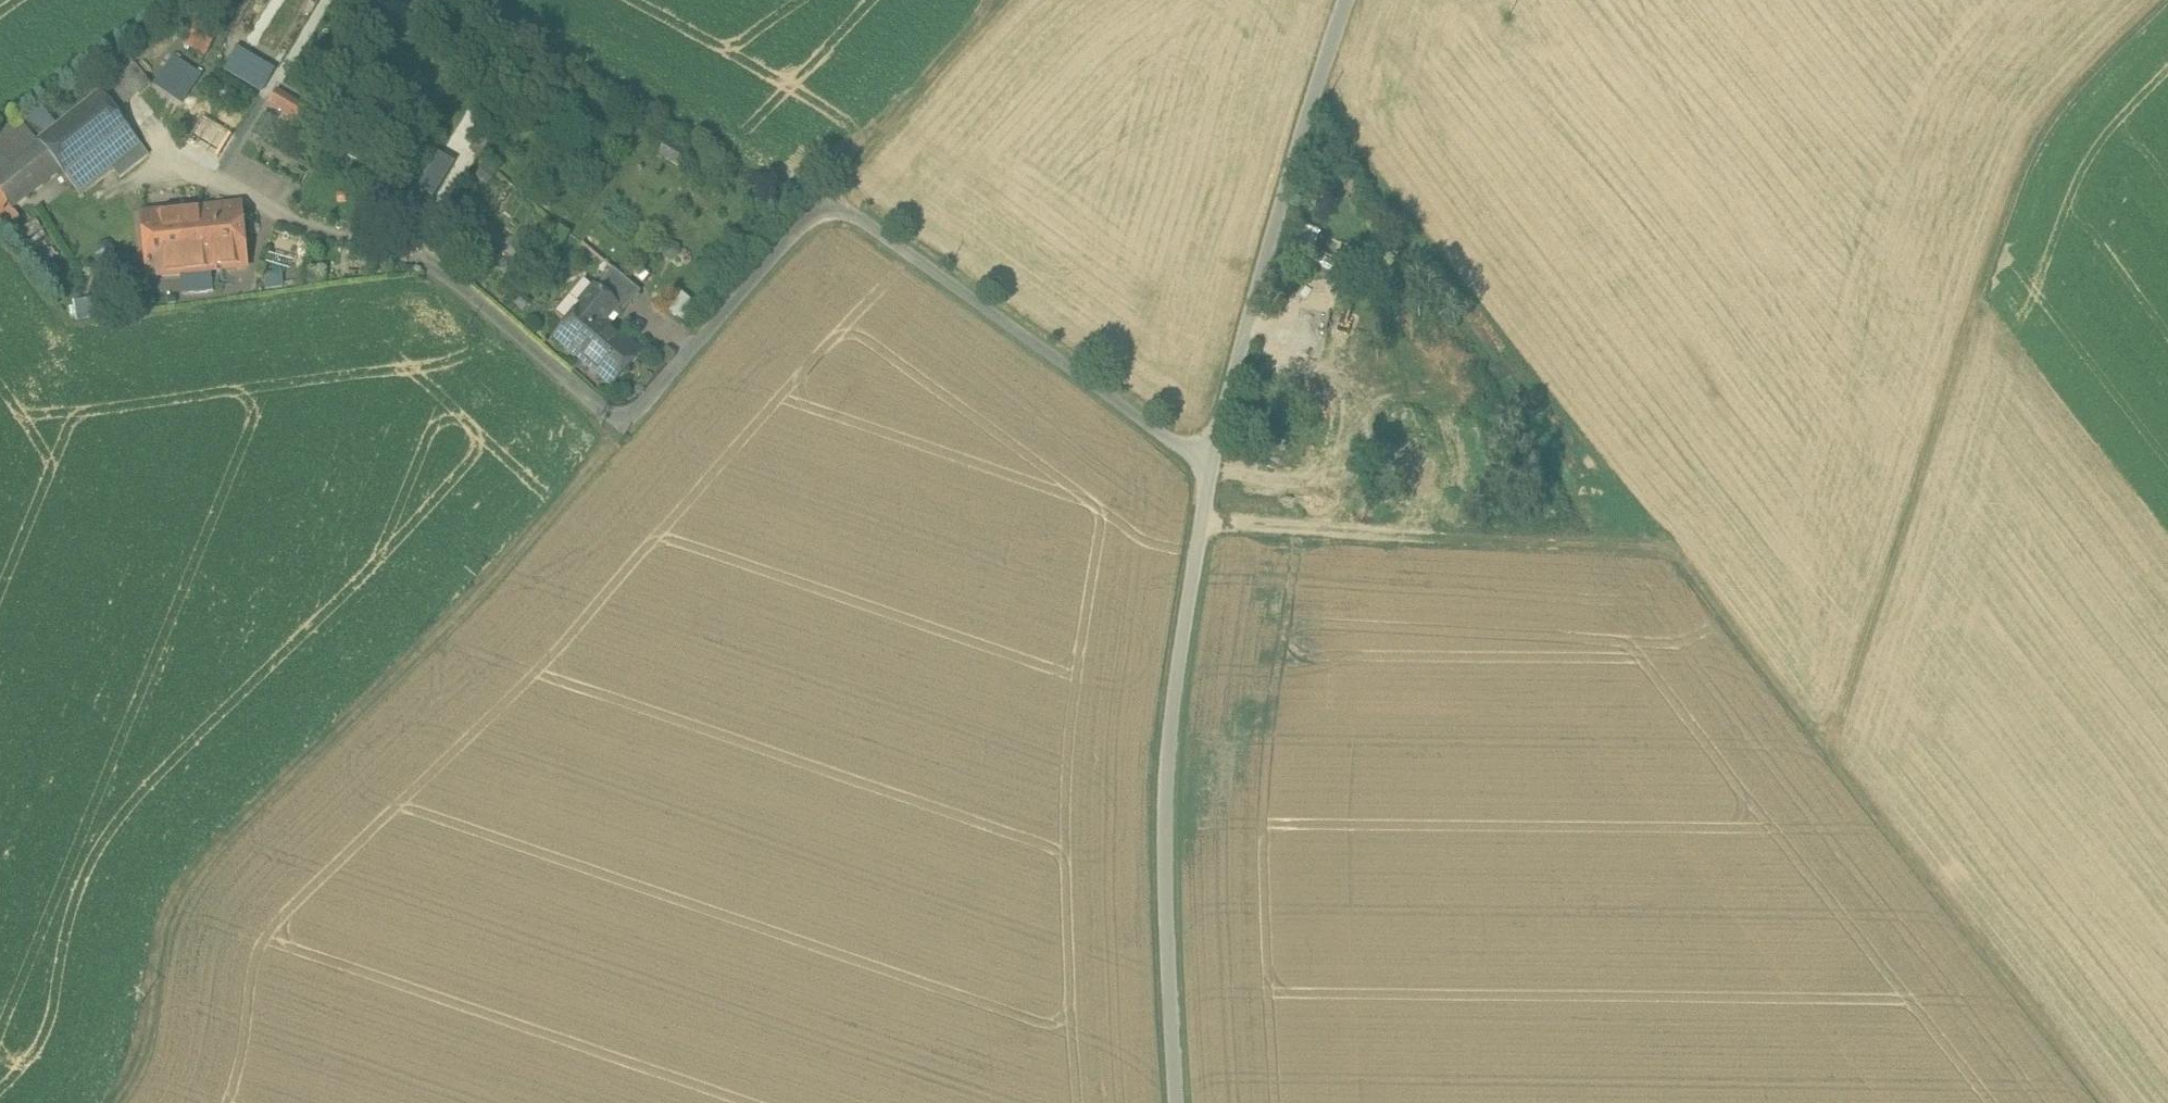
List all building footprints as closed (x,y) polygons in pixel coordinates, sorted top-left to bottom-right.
[(236,45),(222,69),(262,90),(275,66),(236,45)] [(136,64),(100,93),(116,112),(151,84),(136,64)] [(174,103),(190,76),(175,67),(159,94),(174,103)] [(309,110),(278,91),(270,103),(302,122),(309,110)] [(100,93),(39,141),(61,169),(81,194),(113,168),(118,164),(141,146),(141,147),(142,146),(116,112),(100,93)] [(237,145),(197,118),(183,138),(224,165),(237,145)] [(0,173),(0,190),(13,207),(61,169),(39,141),(0,173)] [(118,164),(124,172),(148,153),(142,146),(141,147),(141,146),(118,164)] [(457,161),(441,151),(419,189),(435,198),(457,161)] [(124,172),(118,164),(113,168),(119,176),(124,172)] [(241,205),(143,215),(149,276),(187,272),(189,293),(214,291),(212,270),(246,267),(241,205)] [(649,275),(640,267),(634,273),(643,282),(649,275)] [(613,268),(604,279),(609,283),(618,272),(613,268)] [(214,285),(249,283),(248,269),(214,271),(214,285)] [(641,292),(618,272),(609,283),(604,279),(596,289),(617,305),(615,308),(622,314),(641,292)] [(582,305),(581,305),(581,306),(556,336),(555,337),(614,387),(614,386),(641,355),(603,322),(615,308),(617,305),(596,289),(582,305)] [(686,322),(701,305),(683,290),(668,307),(686,322)] [(88,319),(124,313),(121,295),(85,301),(88,319)]
